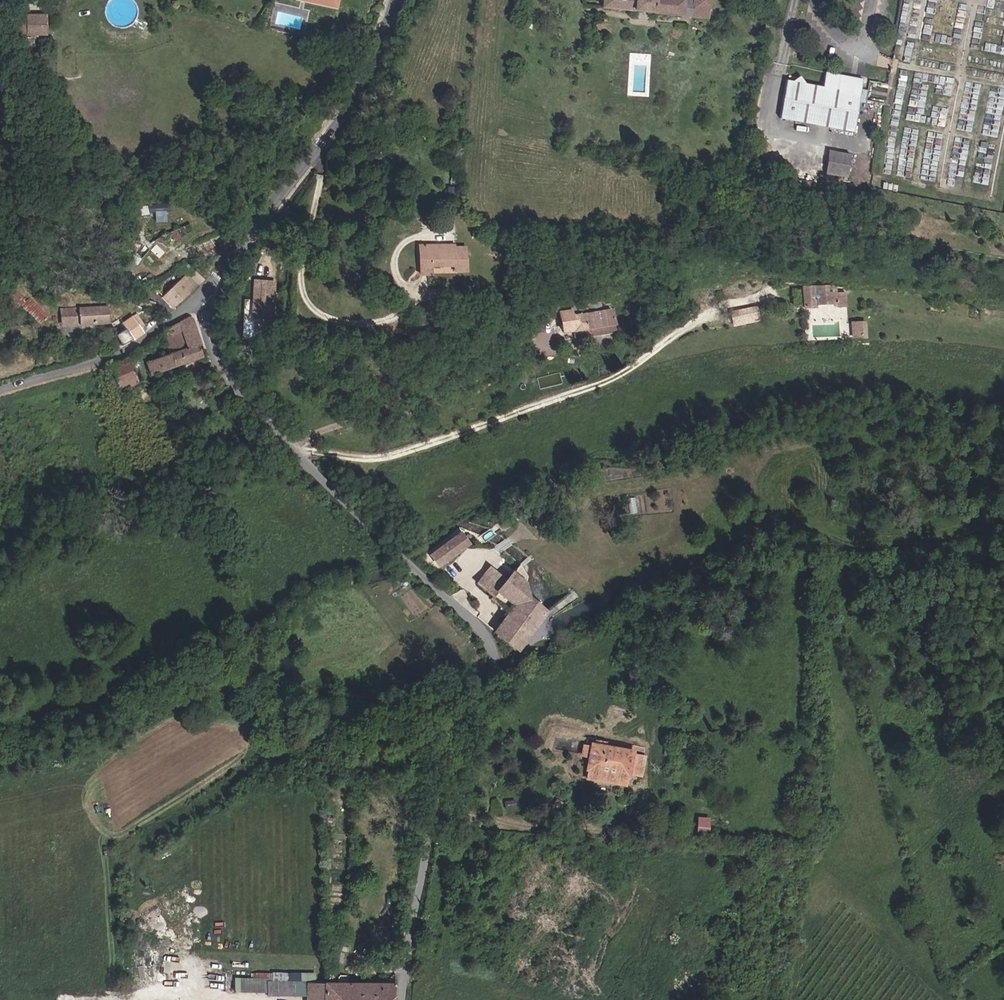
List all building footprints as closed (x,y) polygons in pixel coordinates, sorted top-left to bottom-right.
[(685,0),(601,0),(601,6),(684,14),(685,0)] [(689,14),(691,14),(707,16),(709,0),(691,0),(689,14)] [(23,17),(23,18),(22,37),(22,39),(44,40),(45,18),(23,17)] [(22,37),(23,18),(13,18),(11,37),(22,37)] [(863,78),(826,72),(823,85),(808,83),(801,76),(795,81),(788,80),(782,119),(856,131),(863,80),(863,78)] [(820,174),(841,177),(845,154),(824,150),(820,174)] [(148,203),(148,211),(155,211),(155,220),(167,221),(168,204),(148,203)] [(460,277),(461,256),(452,256),(452,252),(418,251),(417,277),(428,278),(428,270),(447,271),(447,277),(460,277)] [(165,297),(174,307),(197,285),(193,280),(189,284),(184,279),(165,297)] [(275,283),(256,282),(253,318),(272,320),(275,283)] [(25,300),(21,295),(25,290),(18,283),(6,294),(12,301),(15,299),(37,325),(46,316),(29,295),(25,300)] [(804,289),(803,309),(814,310),(815,306),(833,307),(832,311),(843,311),(843,299),(833,298),(833,291),(815,290),(815,289),(804,289)] [(572,331),(613,326),(611,312),(601,313),(600,304),(570,308),(570,312),(557,314),(559,333),(572,331)] [(78,327),(107,325),(106,309),(60,310),(60,327),(78,326),(78,327)] [(129,336),(132,340),(143,332),(140,327),(142,325),(136,316),(113,330),(118,341),(129,336)] [(186,320),(161,332),(170,356),(146,364),(151,377),(199,361),(197,350),(199,348),(190,321),(186,320)] [(851,320),(851,337),(866,337),(866,320),(851,320)] [(531,324),(534,335),(541,333),(538,322),(531,324)] [(614,335),(613,326),(572,331),(573,340),(614,335)] [(128,360),(110,367),(119,392),(137,385),(128,360)] [(540,386),(563,382),(561,372),(539,376),(540,386)] [(462,533),(446,544),(454,555),(460,551),(458,547),(467,541),(462,533)] [(436,566),(454,555),(446,544),(429,555),(436,566)] [(470,577),(497,598),(510,583),(526,595),(531,586),(531,581),(528,574),(520,565),(494,546),(470,577)] [(520,651),(550,613),(510,585),(496,601),(511,615),(497,632),(520,651)] [(681,712),(689,714),(691,705),(683,703),(681,712)] [(605,747),(597,781),(619,786),(622,775),(637,779),(648,781),(653,758),(605,747)] [(635,790),(637,779),(622,775),(619,786),(635,790)] [(706,841),(720,842),(721,819),(708,818),(706,841)] [(290,984),(311,984),(315,984),(316,975),(253,975),(253,980),(237,980),(238,994),(275,985),(290,984)] [(310,998),(311,984),(290,984),(275,985),(238,994),(269,994),(269,998),(310,998)] [(310,999),(327,999),(327,985),(315,984),(311,984),(310,998),(310,999)] [(327,999),(395,999),(396,986),(327,985),(327,999)]
